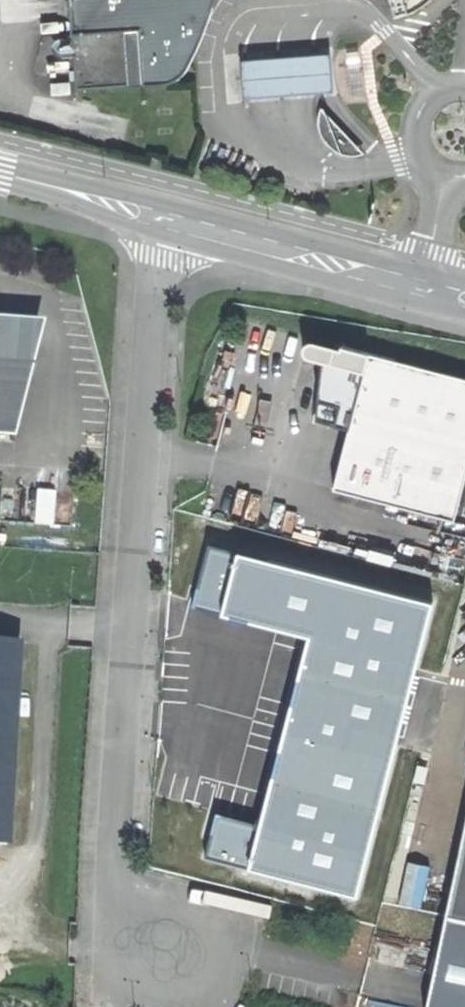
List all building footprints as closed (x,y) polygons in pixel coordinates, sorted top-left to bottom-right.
[(77,90),(168,83),(174,81),(181,76),(188,68),(203,33),(202,20),(208,18),(213,0),(70,0),(77,90)] [(266,98),(337,92),(334,52),(266,57),(243,59),(246,99),(266,98)] [(51,94),(70,93),(69,82),(50,83),(51,94)] [(364,153),(321,107),(318,120),(320,132),(326,143),(334,150),(342,154),(353,156),(364,153)] [(0,325),(0,431),(12,432),(35,338),(20,337),(10,325),(0,325)] [(352,423),(371,354),(341,346),(341,349),(314,342),(309,342),(305,344),(302,347),(302,350),(303,354),(306,356),(311,358),(322,361),(339,365),(332,417),(350,422),(352,423)] [(371,354),(352,423),(345,447),(335,488),(454,520),(464,476),(464,379),(371,354)] [(348,429),(350,422),(332,417),(339,365),(322,361),(315,420),(348,429)] [(35,525),(54,526),(56,492),(37,491),(35,525)] [(204,861),(357,900),(434,604),(208,546),(192,610),(308,639),(259,828),(216,816),(204,861)] [(9,845),(20,644),(0,643),(0,844),(9,845)] [(448,915),(464,919),(464,835),(448,915)] [(422,905),(432,863),(412,858),(402,901),(422,905)] [(448,915),(429,1006),(464,1006),(464,919),(448,915)]
